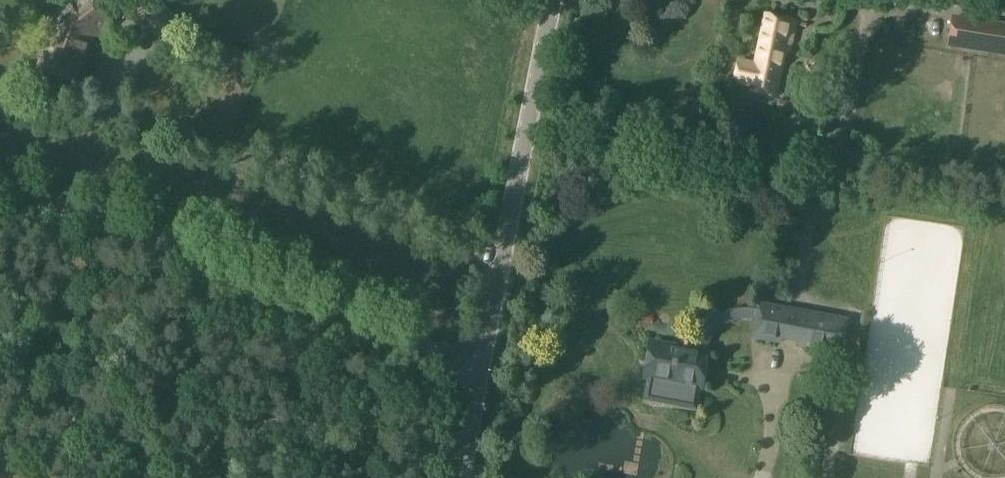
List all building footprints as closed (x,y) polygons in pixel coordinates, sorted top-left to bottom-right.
[(110,23),(93,0),(79,0),(57,17),(57,25),(40,68),(73,81),(88,42),(92,37),(110,23)] [(765,15),(755,63),(739,59),(734,82),(755,86),(754,92),(776,96),(784,55),(788,56),(795,21),(765,15)] [(952,15),(947,46),(1004,55),(1004,24),(952,15)] [(695,349),(707,352),(709,345),(712,340),(718,331),(726,324),(735,321),(745,319),(753,319),(750,338),(782,344),(785,337),(796,339),(796,346),(842,355),(850,318),(756,301),(755,308),(747,307),(737,308),(723,313),(712,321),(704,330),(699,338),(695,349)] [(652,341),(646,378),(650,379),(646,399),(664,402),(694,408),(699,386),(700,387),(707,352),(695,349),(652,341)]
